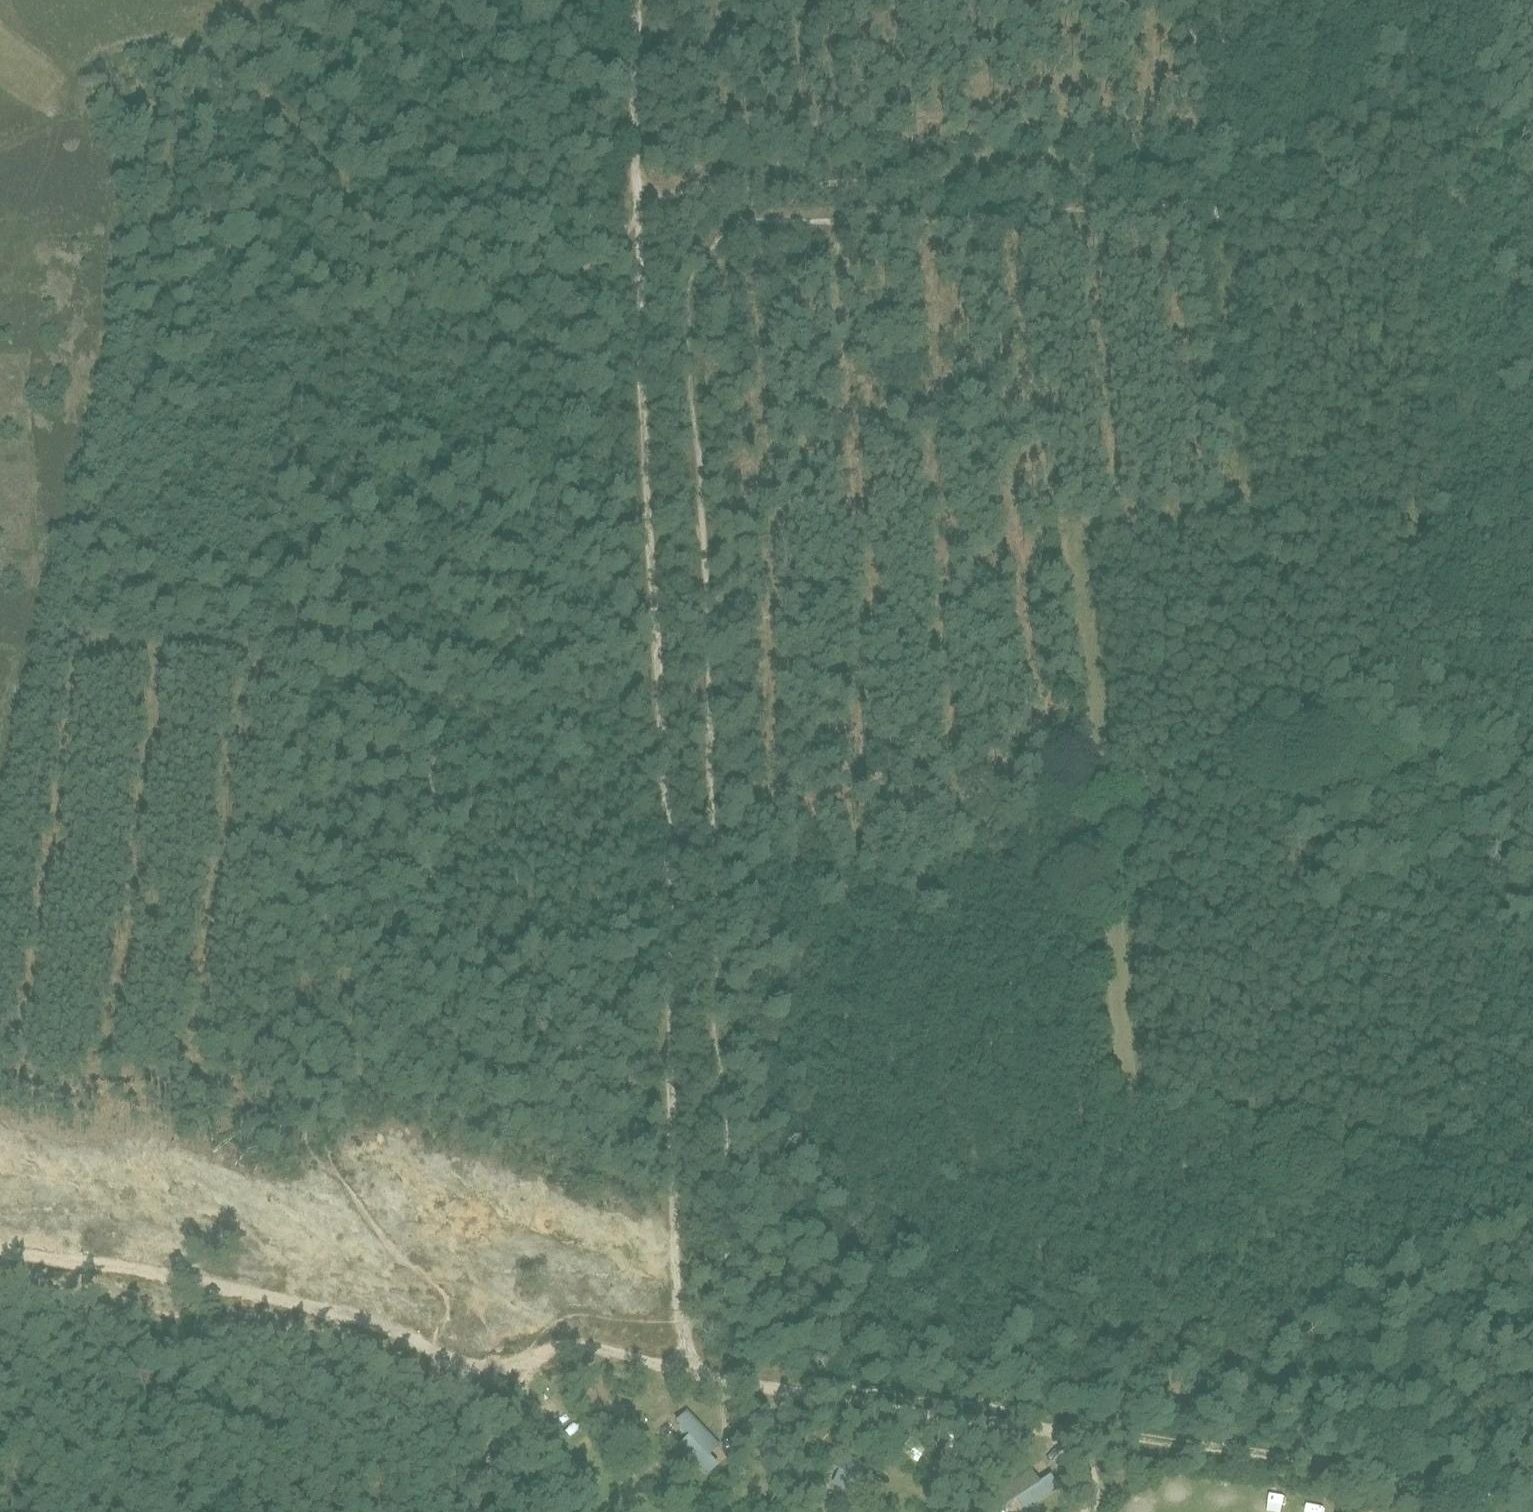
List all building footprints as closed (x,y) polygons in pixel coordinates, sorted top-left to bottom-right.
[(677,1447),(707,1478),(719,1467),(710,1457),(721,1447),(687,1411),(675,1422),(679,1426),(677,1428),(684,1436),(686,1434),(688,1436),(677,1447)] [(832,1485),(863,1500),(870,1485),(865,1483),(871,1468),(829,1448),(822,1463),(826,1465),(825,1468),(835,1472),(836,1470),(839,1471),(832,1485)] [(1059,1490),(1051,1477),(1040,1484),(1032,1471),(991,1497),(999,1511),(1004,1508),(1005,1510),(1015,1504),(1013,1502),(1016,1500),(1023,1511),(1025,1511),(1059,1490)] [(1190,1505),(1187,1489),(1176,1491),(1179,1507),(1190,1505)] [(1284,1493),(1265,1492),(1265,1511),(1284,1511),(1284,1493)] [(1141,1504),(1132,1511),(1148,1511),(1141,1504)]
